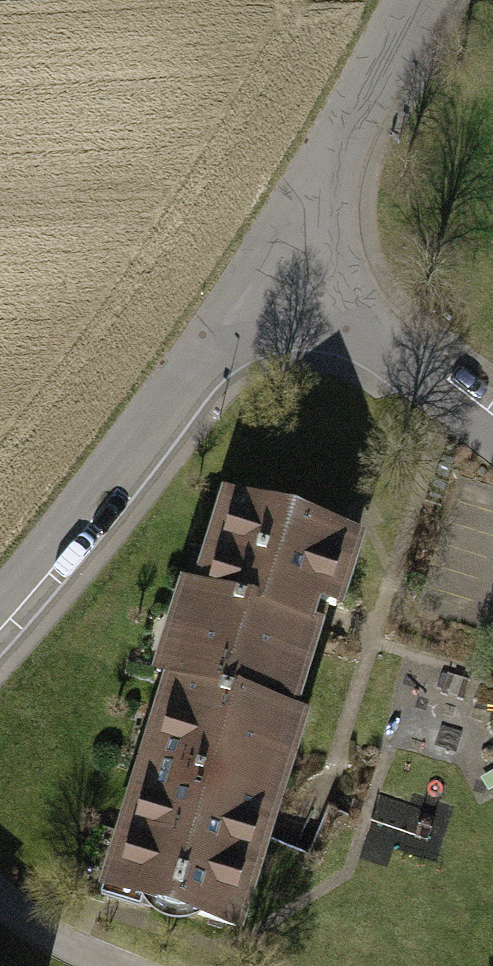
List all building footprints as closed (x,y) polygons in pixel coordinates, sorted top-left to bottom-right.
[(150,683),(165,688),(294,727),(322,639),(337,644),(344,624),(368,544),(224,499),(193,599),(177,594),(150,683)] [(309,732),(294,727),(165,688),(98,902),(243,946),(279,829),(309,732)]
